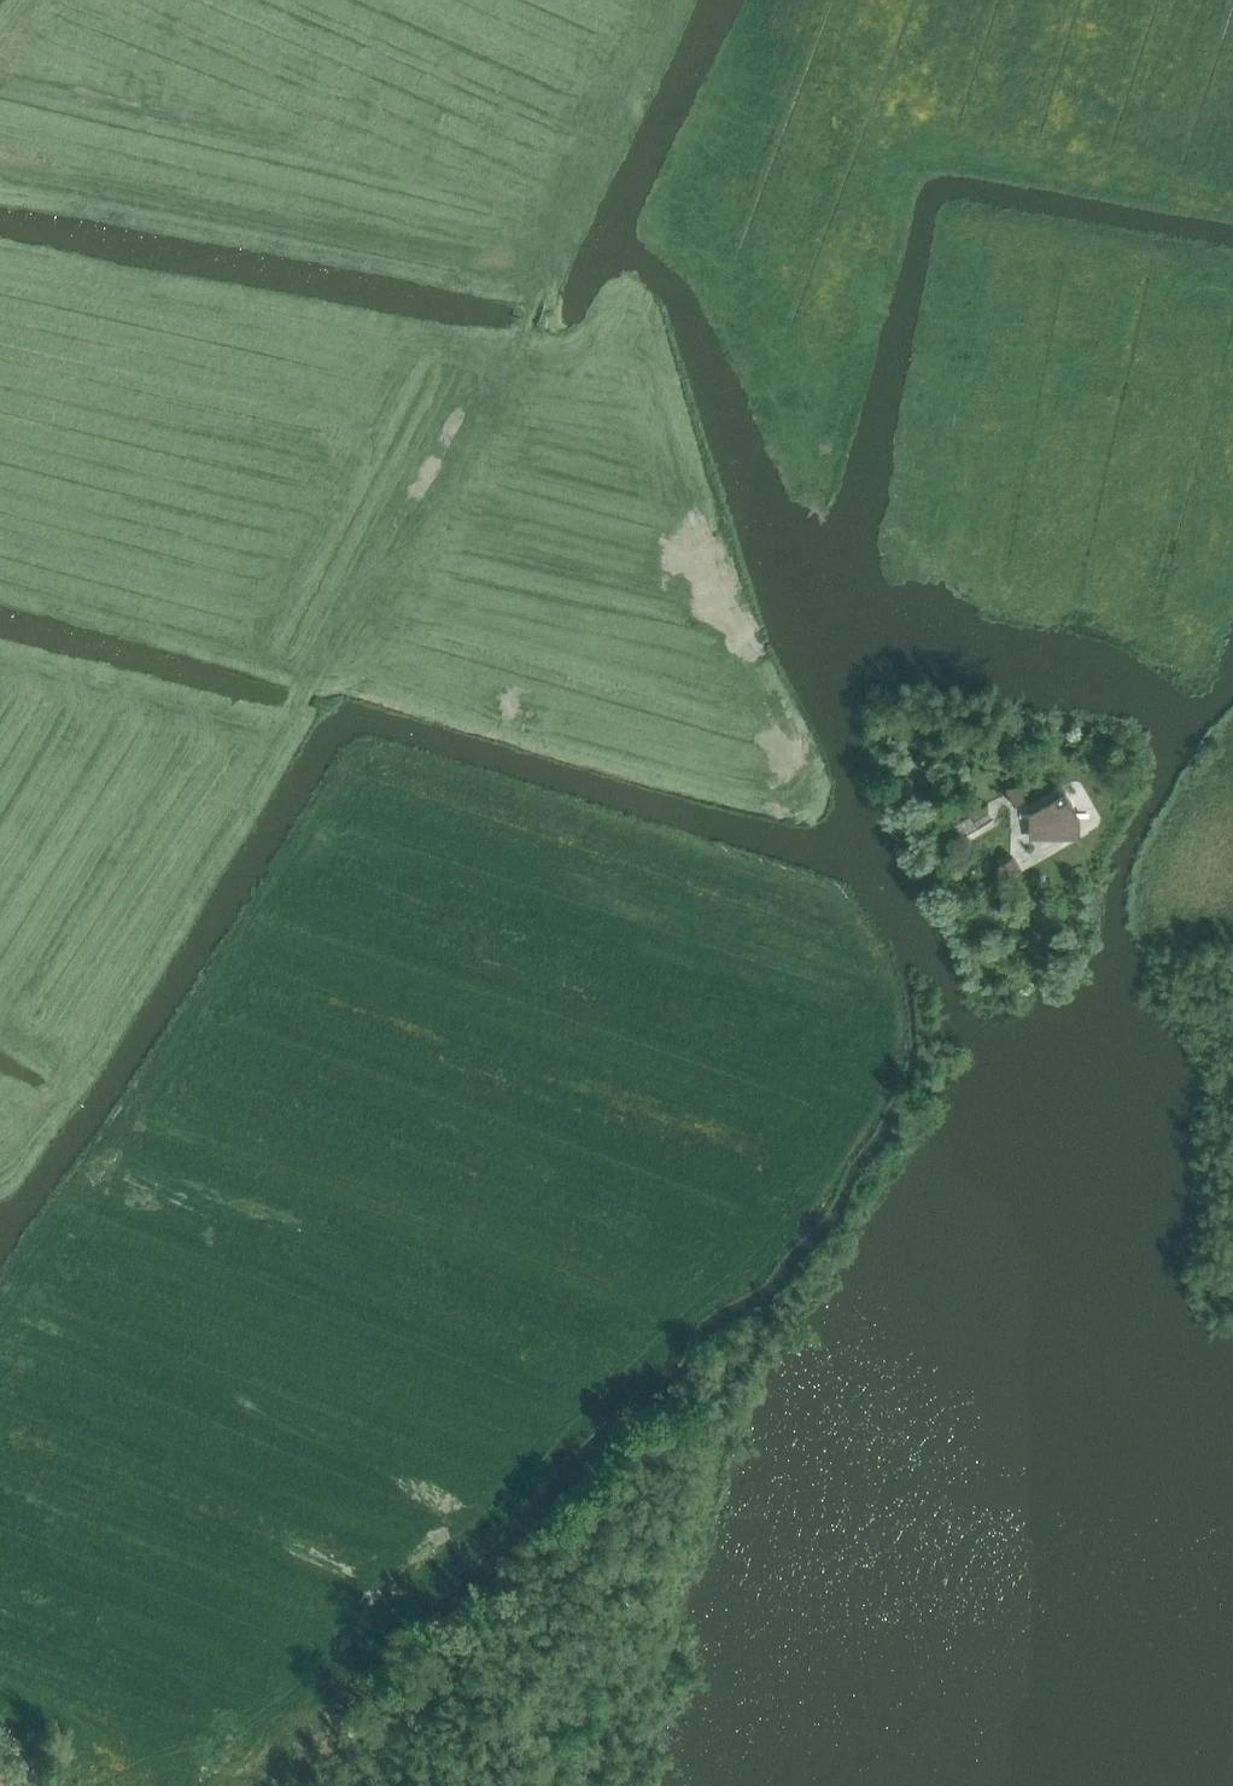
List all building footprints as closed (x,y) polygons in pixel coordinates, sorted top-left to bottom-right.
[(1026,801),(1018,787),(1008,792),(1016,806),(1026,801)] [(1074,830),(1059,803),(1024,823),(1040,849),(1074,830)] [(989,804),(946,829),(954,843),(980,828),(993,820),(989,814),(989,804)] [(1014,857),(1000,865),(1008,879),(1022,871),(1014,857)]
